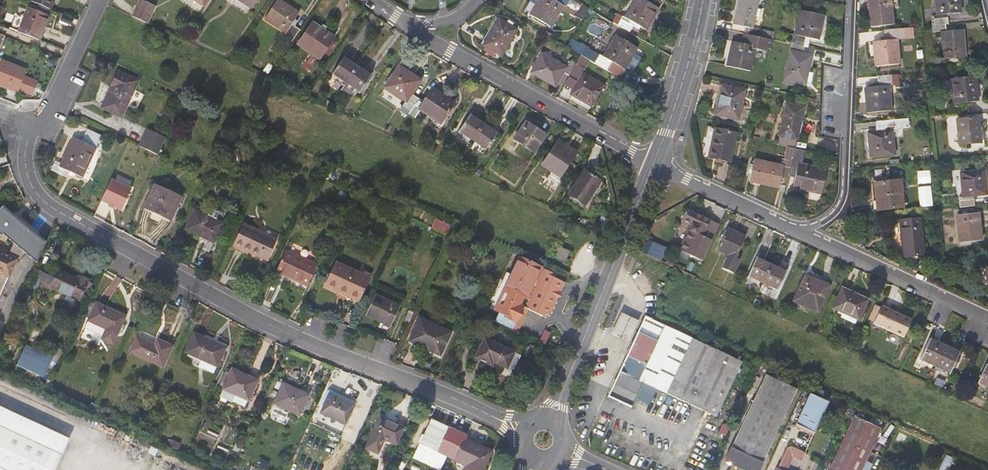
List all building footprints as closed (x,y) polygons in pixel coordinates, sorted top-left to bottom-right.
[(145,0),(140,0),(133,16),(148,23),(156,5),(145,0)] [(293,41),(300,30),(295,26),(292,25),(295,20),(299,14),(279,0),(266,19),(286,33),(285,36),(293,41)] [(530,15),(550,27),(563,5),(566,7),(570,0),(539,0),(530,15)] [(646,0),(637,0),(626,18),(621,15),(616,24),(631,32),(634,26),(638,29),(640,26),(647,30),(659,8),(646,0)] [(758,0),(740,0),(734,25),(749,28),(747,34),(761,37),(772,40),(774,33),(752,28),(755,16),(756,8),(758,0)] [(871,27),(893,24),(891,0),(868,0),(871,27)] [(959,0),(935,0),(937,15),(936,15),(937,26),(946,24),(948,24),(947,14),(960,13),(959,0)] [(26,7),(17,30),(36,38),(46,15),(26,7)] [(823,15),(800,10),(795,34),(784,32),(782,42),(784,43),(803,46),(805,37),(810,38),(818,40),(823,15)] [(499,19),(483,45),(501,56),(517,29),(499,19)] [(328,28),(322,24),(320,28),(312,23),(297,45),(320,59),(334,37),(325,31),(328,28)] [(937,26),(933,26),(933,32),(942,31),(945,59),(966,57),(963,30),(946,31),(946,24),(937,26)] [(899,64),(897,39),(905,39),(904,29),(885,30),(886,37),(886,40),(881,41),(874,41),(876,66),(899,64)] [(761,37),(747,34),(746,44),(733,42),(727,66),(750,71),(755,47),(759,47),(759,44),(761,37)] [(637,47),(615,35),(603,57),(600,55),(595,63),(620,77),(626,67),(634,53),(637,47)] [(772,40),(761,37),(759,44),(771,46),(772,40)] [(595,63),(600,55),(586,47),(584,49),(571,41),(567,47),(582,55),(592,61),(595,63)] [(811,55),(806,54),(808,47),(803,46),(784,43),(777,77),(795,80),(806,83),(806,82),(808,72),(811,55)] [(641,57),(634,53),(626,67),(633,71),(641,57)] [(566,68),(542,54),(537,63),(534,68),(531,72),(555,86),(563,73),(569,76),(576,65),(570,61),(566,68)] [(576,65),(569,76),(578,82),(574,89),(571,95),(591,107),(602,89),(583,78),(592,61),(582,55),(576,65)] [(357,67),(343,58),(333,74),(342,79),(347,83),(357,67)] [(33,95),(39,82),(25,76),(27,69),(4,60),(0,70),(0,83),(18,91),(19,89),(33,95)] [(370,76),(357,67),(347,83),(355,88),(360,92),(370,76)] [(420,80),(399,67),(385,88),(406,101),(400,110),(407,115),(408,113),(418,98),(411,93),(420,80)] [(111,112),(121,116),(139,81),(118,71),(111,86),(103,104),(112,109),(111,112)] [(899,84),(898,74),(877,76),(878,86),(865,87),(867,113),(891,110),(889,85),(899,84)] [(578,82),(569,76),(565,84),(574,89),(578,82)] [(979,101),(976,76),(951,79),(953,104),(950,104),(951,114),(965,112),(964,102),(979,101)] [(795,80),(777,77),(776,81),(795,85),(796,81),(795,80)] [(355,88),(347,83),(345,86),(343,89),(350,94),(355,88)] [(745,91),(722,85),(715,114),(738,120),(745,91)] [(454,103),(434,90),(425,103),(418,98),(408,113),(415,118),(421,110),(429,115),(430,113),(442,121),(454,103)] [(797,140),(803,110),(785,106),(778,136),(797,140)] [(442,121),(430,113),(429,115),(441,123),(442,121)] [(484,124),(470,115),(459,131),(473,140),(484,124)] [(908,118),(881,121),(882,131),(877,132),(868,132),(870,158),(895,155),(893,137),(892,130),(896,129),(896,128),(909,127),(908,118)] [(981,143),(978,118),(957,120),(959,145),(981,143)] [(534,153),(546,135),(526,121),(514,139),(534,153)] [(497,133),(484,124),(473,140),(487,149),(497,133)] [(736,133),(714,128),(708,158),(730,163),(736,133)] [(66,170),(83,177),(102,135),(87,129),(81,141),(73,138),(61,163),(55,160),(51,170),(64,176),(66,170)] [(166,137),(147,129),(140,146),(158,154),(166,137)] [(575,155),(564,148),(556,143),(542,163),(561,176),(575,155)] [(577,152),(566,145),(564,148),(575,155),(577,152)] [(782,166),(754,160),(753,165),(750,164),(749,169),(752,170),(749,181),(779,188),(781,178),(783,172),(789,173),(795,148),(787,147),(782,166)] [(821,195),(826,169),(801,164),(805,150),(795,148),(789,173),(788,176),(795,178),(794,181),(792,188),(821,195)] [(601,180),(584,170),(568,195),(584,206),(601,180)] [(987,195),(985,170),(960,172),(962,197),(959,197),(960,207),(974,206),(973,196),(987,195)] [(102,201),(121,210),(131,189),(112,181),(102,201)] [(875,183),(877,210),(902,207),(900,181),(875,183)] [(155,185),(144,208),(171,220),(182,197),(155,185)] [(3,205),(0,208),(0,296),(9,277),(17,260),(20,262),(27,255),(37,263),(46,243),(3,205)] [(196,207),(185,229),(214,243),(224,220),(217,216),(209,213),(196,207)] [(221,208),(212,207),(209,213),(217,216),(221,208)] [(703,236),(710,220),(686,209),(681,219),(692,224),(679,251),(702,261),(712,240),(703,236)] [(979,213),(956,215),(959,243),(981,241),(979,213)] [(437,218),(430,231),(444,237),(450,224),(437,218)] [(903,257),(924,255),(920,218),(900,220),(903,257)] [(719,224),(710,220),(703,236),(712,240),(719,224)] [(277,239),(243,223),(233,244),(255,255),(261,242),(273,248),(277,239)] [(745,237),(727,229),(717,249),(725,252),(718,266),(733,273),(739,259),(736,257),(745,237)] [(647,239),(643,251),(660,256),(664,245),(647,239)] [(273,248),(261,242),(255,255),(267,260),(273,248)] [(559,247),(555,257),(566,261),(569,251),(559,247)] [(275,272),(307,286),(317,264),(286,249),(275,272)] [(541,267),(519,257),(505,288),(495,310),(499,312),(495,321),(518,332),(525,317),(521,315),(524,307),(528,309),(543,316),(550,314),(564,282),(554,277),(555,274),(544,268),(538,281),(535,280),(541,267)] [(771,265),(756,258),(747,277),(762,284),(771,265)] [(359,301),(370,278),(335,262),(325,285),(359,301)] [(786,272),(771,265),(762,284),(777,291),(786,272)] [(45,274),(36,270),(30,282),(39,287),(45,274)] [(78,279),(59,270),(58,271),(55,279),(48,293),(77,306),(82,296),(88,282),(89,280),(80,276),(78,279)] [(817,312),(831,283),(818,277),(816,280),(805,275),(793,301),(817,312)] [(93,284),(88,282),(82,296),(86,298),(93,284)] [(867,300),(842,288),(833,308),(843,312),(858,319),(867,300)] [(357,305),(359,301),(338,291),(336,296),(357,305)] [(391,326),(400,306),(375,295),(366,314),(391,326)] [(89,319),(96,304),(90,301),(83,316),(89,319)] [(89,319),(88,321),(106,329),(102,339),(113,344),(126,316),(97,302),(96,304),(89,319)] [(874,323),(904,337),(912,320),(882,307),(874,323)] [(405,322),(410,324),(415,312),(410,310),(405,322)] [(621,312),(610,335),(629,344),(639,321),(621,312)] [(858,319),(843,312),(840,317),(856,325),(858,319)] [(742,361),(645,316),(607,396),(632,407),(643,382),(716,416),(742,361)] [(451,333),(420,318),(410,339),(428,346),(427,349),(440,355),(451,333)] [(546,330),(540,342),(545,344),(551,333),(546,330)] [(226,347),(194,332),(185,352),(218,367),(226,347)] [(130,351),(163,367),(172,346),(158,339),(155,345),(137,337),(130,351)] [(428,346),(410,339),(409,340),(427,349),(428,346)] [(507,367),(514,353),(485,339),(476,358),(491,365),(493,361),(507,367)] [(945,346),(929,339),(919,361),(934,368),(945,346)] [(17,363),(44,375),(53,357),(26,344),(17,363)] [(949,376),(959,353),(945,346),(934,368),(949,376)] [(521,356),(514,353),(507,367),(514,371),(521,356)] [(257,380),(232,369),(220,396),(245,408),(257,380)] [(746,469),(759,469),(798,389),(767,375),(732,448),(731,448),(725,460),(746,469)] [(308,395),(283,383),(279,393),(276,399),(274,403),(299,414),(308,395)] [(279,393),(274,390),(271,397),(276,399),(279,393)] [(827,401),(810,393),(796,423),(813,431),(827,401)] [(353,404),(330,394),(321,413),(344,424),(353,404)] [(97,403),(95,409),(100,412),(103,406),(97,403)] [(0,406),(0,426),(43,446),(31,469),(43,469),(60,434),(0,406)] [(854,415),(829,469),(862,469),(882,428),(854,415)] [(396,445),(404,427),(380,417),(366,448),(377,453),(384,439),(396,445)] [(465,469),(482,469),(490,452),(465,440),(467,435),(431,419),(412,459),(437,469),(438,469),(445,455),(466,465),(464,469),(465,469)] [(43,446),(0,426),(0,469),(31,469),(43,446)] [(181,444),(172,440),(169,445),(178,449),(181,444)] [(788,466),(792,457),(801,461),(805,453),(791,446),(787,448),(777,469),(786,469),(788,466)] [(955,458),(946,454),(939,469),(949,469),(955,458)]
